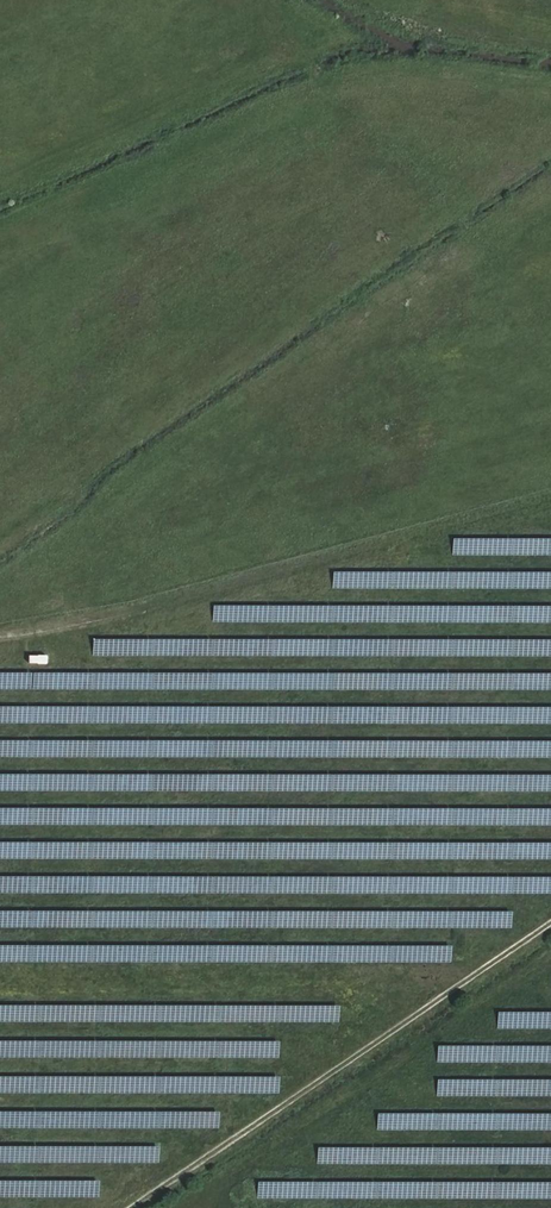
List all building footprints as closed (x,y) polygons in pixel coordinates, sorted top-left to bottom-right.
[(515,538),(452,537),(451,553),(515,554),(515,538)] [(270,621),(271,605),(212,603),(211,620),(270,621)] [(338,1024),(338,1006),(0,1004),(0,1022),(338,1024)] [(497,1010),(496,1025),(514,1026),(515,1011),(497,1010)] [(278,1059),(278,1042),(0,1040),(0,1058),(278,1059)] [(469,1062),(469,1045),(436,1045),(436,1061),(469,1062)] [(550,1094),(550,1078),(477,1076),(476,1093),(550,1094)] [(453,1095),(453,1087),(451,1087),(451,1078),(435,1078),(435,1095),(453,1095)] [(0,1111),(0,1128),(218,1130),(218,1112),(0,1111)] [(550,1129),(550,1112),(376,1111),(376,1128),(550,1129)] [(316,1161),(550,1163),(550,1146),(316,1145),(316,1161)] [(0,1146),(0,1164),(158,1165),(158,1147),(0,1146)] [(550,1198),(550,1181),(255,1178),(255,1195),(550,1198)] [(0,1182),(0,1200),(97,1201),(98,1183),(0,1182)]
